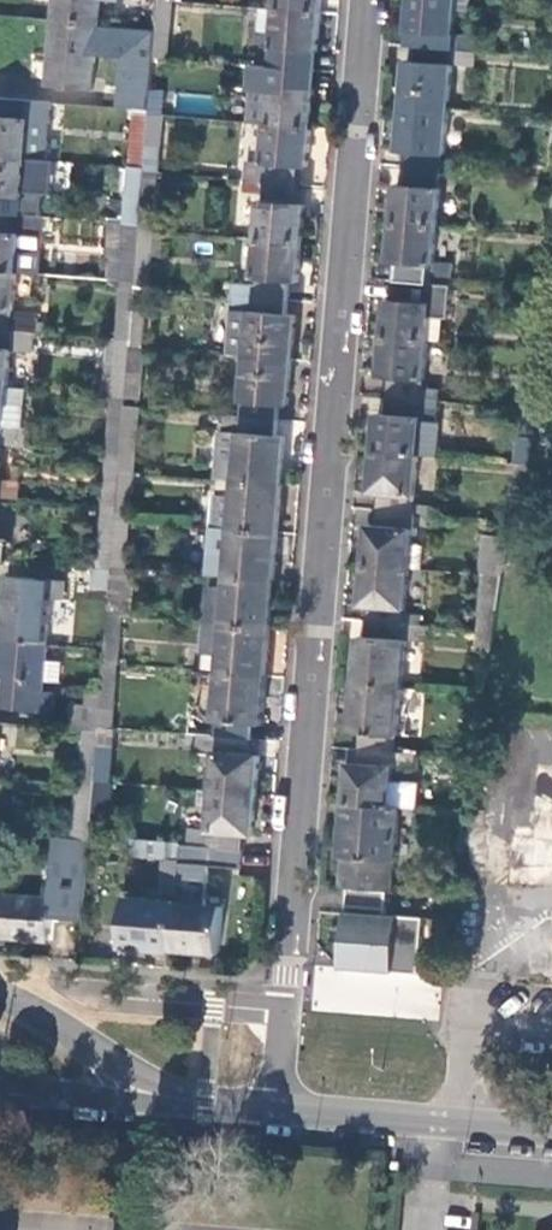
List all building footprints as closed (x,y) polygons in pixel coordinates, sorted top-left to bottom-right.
[(53,20),(98,23),(100,0),(54,0),(53,20)] [(156,30),(168,30),(171,0),(159,0),(156,30)] [(276,7),(320,11),(322,0),(277,0),(276,7)] [(410,28),(418,29),(417,44),(452,47),(476,49),(477,40),(453,38),(457,0),(413,0),(410,28)] [(273,46),(276,7),(261,6),(258,44),(273,46)] [(256,63),(306,68),(308,50),(318,51),(320,11),(276,7),(273,46),(258,44),(256,63)] [(94,68),(98,23),(53,20),(48,84),(104,89),(106,69),(94,68)] [(452,47),(417,44),(416,60),(407,59),(404,103),(449,107),(453,62),(451,62),(452,47)] [(166,64),(153,63),(151,84),(149,109),(149,112),(161,113),(166,64)] [(266,122),(311,125),(314,87),(305,87),(306,68),(256,63),(253,63),(248,120),(266,122)] [(149,109),(151,84),(120,82),(118,106),(134,107),(149,109)] [(0,97),(0,153),(25,155),(29,117),(49,119),(50,101),(0,97)] [(449,107),(404,103),(401,149),(409,149),(408,164),(441,167),(442,152),(445,153),(449,107)] [(149,112),(149,109),(134,107),(129,164),(145,165),(147,143),(149,112)] [(161,113),(149,112),(147,143),(159,144),(161,113)] [(308,164),(311,125),(266,122),(263,160),(247,159),(245,178),(265,180),(297,183),(298,163),(308,164)] [(0,153),(0,212),(39,215),(41,196),(22,194),(25,155),(0,153)] [(44,157),(25,155),(22,194),(41,196),(44,157)] [(145,165),(129,164),(124,223),(140,224),(144,180),(144,169),(145,165)] [(441,167),(408,164),(407,183),(398,182),(394,220),(438,224),(441,185),(440,185),(441,167)] [(257,237),(302,241),(305,202),(296,201),(297,183),(265,180),(245,178),(244,188),(263,189),(262,199),(259,199),(257,237)] [(155,181),(144,180),(140,224),(140,228),(151,228),(155,181)] [(0,212),(0,269),(16,270),(39,273),(41,249),(18,246),(19,232),(45,234),(47,216),(39,215),(0,212)] [(438,224),(394,220),(392,259),(401,260),(399,279),(431,282),(433,262),(435,262),(438,224)] [(140,224),(124,223),(119,279),(121,280),(135,281),(140,228),(140,224)] [(146,286),(151,228),(140,228),(135,281),(135,285),(146,286)] [(233,293),(288,297),(289,279),(298,279),(302,241),(257,237),(254,275),(255,275),(255,284),(231,283),(230,293),(233,293)] [(0,269),(0,326),(33,329),(35,309),(12,307),(16,270),(0,269)] [(431,282),(399,279),(397,298),(388,297),(386,335),(429,339),(431,316),(449,317),(452,284),(431,282)] [(135,285),(135,281),(121,280),(116,337),(131,338),(135,285)] [(141,345),(146,286),(135,285),(131,338),(130,344),(141,345)] [(247,354),(291,357),(295,313),(286,313),(288,297),(233,293),(232,304),(229,352),(247,354)] [(0,326),(0,384),(6,385),(9,348),(31,350),(33,329),(0,326)] [(429,339),(386,335),(382,375),(391,375),(390,393),(440,398),(441,388),(423,387),(424,378),(426,378),(429,339)] [(131,338),(116,337),(112,394),(125,395),(130,344),(131,338)] [(551,350),(539,349),(528,407),(542,408),(551,350)] [(242,414),(278,418),(279,404),(287,404),(291,357),(247,354),(242,414)] [(0,384),(0,443),(24,445),(25,426),(3,424),(6,385),(0,384)] [(440,398),(390,393),(388,411),(380,411),(376,450),(420,454),(438,455),(440,425),(422,424),(423,416),(420,416),(421,405),(439,407),(440,398)] [(125,395),(112,394),(107,452),(121,453),(125,404),(125,395)] [(525,436),(536,438),(542,408),(528,407),(525,436)] [(219,478),(281,483),(285,434),(276,433),(278,418),(242,414),(219,412),(217,429),(219,429),(239,430),(236,465),(217,464),(216,477),(219,478)] [(239,430),(219,429),(217,464),(236,465),(239,430)] [(420,454),(376,450),(373,490),(382,491),(381,508),(416,511),(420,454)] [(121,453),(107,452),(102,509),(116,510),(120,469),(121,453)] [(134,470),(120,469),(116,510),(116,517),(128,518),(130,518),(134,470)] [(232,526),(278,530),(281,483),(219,478),(218,494),(213,493),(210,524),(232,526)] [(416,511),(381,508),(379,526),(369,525),(366,563),(411,567),(413,543),(416,511)] [(116,510),(102,509),(97,566),(111,568),(112,564),(116,517),(116,510)] [(128,518),(116,517),(112,564),(124,565),(128,518)] [(227,574),(273,578),(278,530),(232,526),(229,556),(211,554),(210,573),(227,574)] [(487,574),(503,574),(512,536),(486,534),(482,574),(487,574)] [(426,543),(413,543),(411,567),(424,568),(426,543)] [(411,567),(366,563),(364,602),(372,603),(371,619),(421,623),(423,623),(423,614),(407,613),(411,567)] [(223,623),(269,627),(273,578),(227,574),(223,623)] [(483,628),(494,629),(503,574),(487,574),(483,628)] [(0,640),(46,644),(49,597),(61,599),(63,581),(6,576),(0,640)] [(120,614),(108,613),(105,649),(104,661),(117,662),(120,614)] [(421,623),(371,619),(370,635),(360,634),(356,683),(402,687),(406,633),(419,633),(421,623)] [(266,674),(269,627),(223,623),(212,622),(204,627),(202,649),(208,655),(220,656),(219,670),(266,674)] [(46,644),(0,640),(0,643),(0,705),(52,710),(53,691),(42,690),(46,644)] [(117,662),(104,661),(100,706),(98,726),(112,727),(117,662)] [(217,736),(252,739),(254,723),(261,723),(266,674),(219,670),(214,736),(217,736)] [(402,687),(356,683),(352,730),(363,731),(361,749),(396,752),(402,687)] [(98,726),(100,706),(69,703),(67,726),(85,728),(98,729),(98,726)] [(94,780),(98,729),(85,728),(80,784),(93,785),(94,780)] [(213,790),(255,794),(259,754),(252,753),(252,739),(217,736),(213,790)] [(396,752),(361,749),(359,764),(349,763),(346,803),(393,807),(400,808),(421,809),(423,785),(394,783),(396,752)] [(471,777),(473,759),(455,757),(454,775),(471,777)] [(526,761),(521,824),(508,823),(501,903),(551,908),(551,763),(526,761)] [(93,785),(80,784),(77,784),(73,838),(89,839),(89,837),(92,801),(93,785)] [(239,850),(243,850),(244,835),(252,835),(255,794),(213,790),(208,847),(239,850)] [(103,802),(92,801),(89,837),(100,837),(103,802)] [(393,807),(346,803),(342,855),(344,855),(341,887),(349,888),(387,891),(393,891),(395,862),(397,861),(400,808),(393,807)] [(73,838),(57,836),(55,854),(52,854),(50,897),(0,894),(0,936),(47,939),(49,916),(82,919),(89,839),(73,838)] [(172,949),(179,844),(130,840),(129,855),(163,858),(159,902),(127,899),(123,945),(172,949)] [(239,850),(208,847),(179,844),(172,949),(220,953),(224,908),(191,905),(195,862),(238,865),(239,850)] [(343,960),(342,966),(419,973),(423,918),(386,915),(387,891),(349,888),(343,960)] [(314,968),(310,1009),(436,1020),(440,979),(314,968)]
